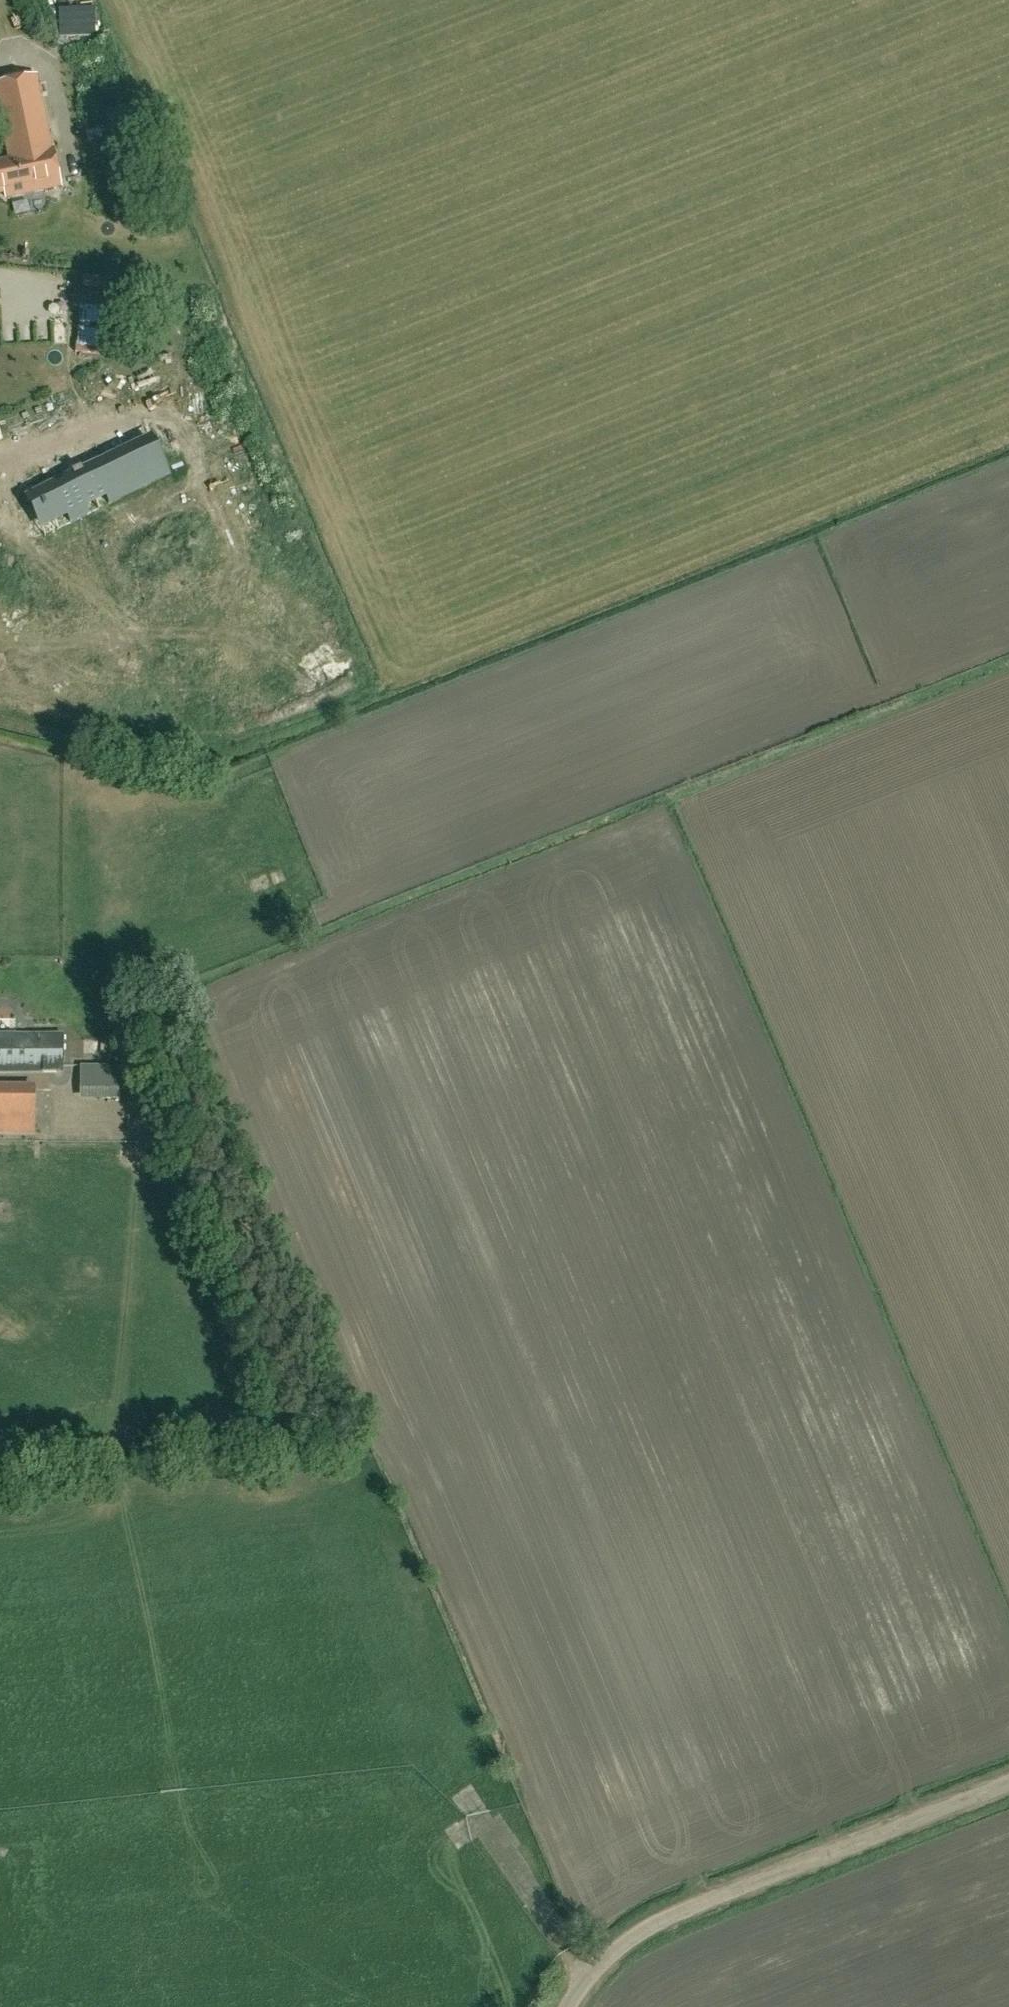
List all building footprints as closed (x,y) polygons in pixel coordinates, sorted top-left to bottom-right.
[(36,75),(0,83),(0,115),(6,143),(7,142),(11,159),(0,161),(0,193),(5,192),(6,199),(60,187),(53,151),(52,151),(36,75)] [(168,494),(26,489),(43,538),(168,494)] [(63,1035),(0,1035),(0,1072),(63,1072),(63,1035)] [(81,1066),(81,1093),(120,1093),(120,1066),(81,1066)] [(34,1133),(34,1088),(0,1088),(0,1133),(34,1133)]
